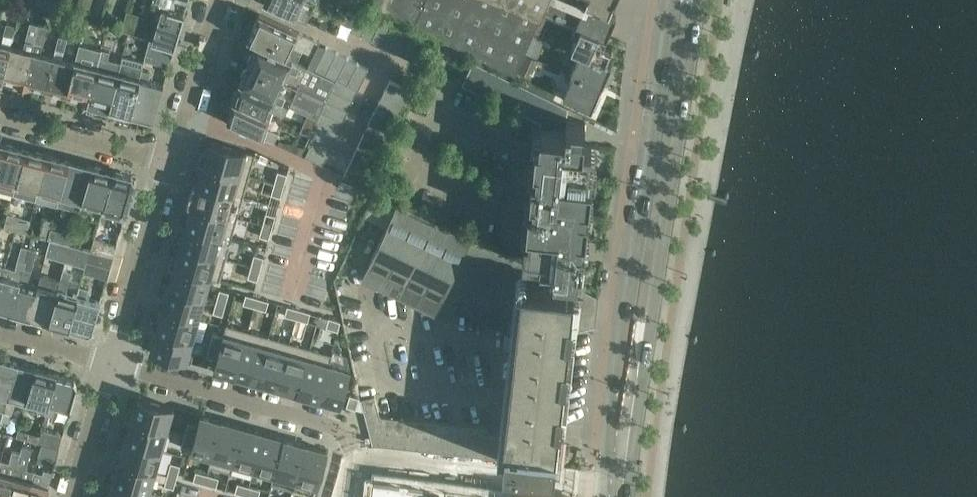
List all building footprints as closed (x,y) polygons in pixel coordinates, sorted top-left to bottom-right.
[(53,10),(56,0),(39,0),(37,5),(53,10)] [(63,0),(60,12),(69,14),(72,2),(63,0)] [(161,6),(152,39),(169,44),(174,45),(187,0),(152,0),(151,3),(161,6)] [(264,0),(295,14),(306,20),(315,1),(313,0),(265,0),(264,0)] [(369,3),(436,35),(476,54),(484,58),(515,73),(524,52),(534,30),(543,10),(547,0),(370,0),(369,3)] [(575,23),(606,37),(615,15),(608,12),(584,2),(580,0),(547,0),(543,10),(552,14),(575,24),(575,23)] [(585,2),(584,2),(608,12),(613,2),(614,0),(585,0),(585,2)] [(351,28),(350,30),(361,35),(371,13),(361,8),(355,20),(351,28)] [(543,10),(534,30),(544,34),(552,14),(543,10)] [(247,38),(257,42),(292,58),(298,61),(303,50),(312,55),(317,44),(318,40),(259,12),(247,38)] [(371,13),(361,35),(371,40),(381,18),(371,13)] [(351,28),(355,20),(344,15),(340,22),(351,28)] [(381,18),(371,40),(381,45),(392,23),(381,18)] [(125,19),(123,28),(142,32),(144,23),(125,19)] [(11,44),(1,80),(2,79),(14,82),(14,83),(22,85),(39,24),(30,21),(23,47),(11,44)] [(1,80),(11,44),(15,25),(6,23),(1,42),(0,41),(0,80),(1,80)] [(392,23),(381,45),(392,50),(402,28),(392,23)] [(575,23),(575,24),(572,31),(576,33),(571,47),(580,51),(607,61),(608,59),(606,58),(610,49),(603,46),(604,45),(603,44),(606,37),(575,23)] [(39,24),(22,85),(31,88),(31,86),(45,90),(54,55),(41,52),(47,26),(39,24)] [(402,28),(392,50),(402,55),(412,33),(402,28)] [(534,30),(524,52),(536,57),(545,35),(544,34),(534,30)] [(412,33),(402,55),(412,60),(423,38),(412,33)] [(54,55),(45,90),(66,95),(76,61),(62,57),(63,50),(64,51),(67,38),(58,36),(54,55)] [(423,38),(412,60),(423,65),(433,43),(432,43),(423,38)] [(173,49),(169,48),(148,42),(145,55),(169,62),(173,49)] [(257,42),(248,62),(324,97),(331,78),(298,61),(292,58),(257,42)] [(76,61),(66,95),(79,99),(79,100),(87,102),(97,66),(101,53),(102,48),(93,45),(88,64),(76,61)] [(325,46),(315,67),(325,72),(336,51),(325,46)] [(97,66),(87,102),(96,104),(96,103),(108,106),(108,107),(109,107),(119,72),(105,68),(110,49),(103,47),(101,53),(97,66)] [(336,51),(325,72),(336,78),(347,56),(336,51)] [(571,72),(601,85),(611,63),(607,61),(580,51),(571,72)] [(484,58),(476,54),(462,84),(540,122),(538,138),(535,138),(533,160),(536,160),(535,170),(532,169),(529,192),(532,192),(531,201),(528,201),(526,223),(529,224),(528,233),(524,233),(522,255),(554,258),(553,270),(577,273),(578,261),(582,261),(584,240),(581,239),(582,229),(585,230),(588,208),(585,207),(586,198),(589,198),(591,176),(588,176),(589,166),(592,166),(595,144),(583,143),(585,121),(567,119),(568,107),(480,65),(484,58)] [(538,60),(525,54),(518,71),(530,77),(538,60)] [(119,72),(109,107),(130,113),(142,69),(145,62),(123,56),(119,72)] [(347,83),(357,62),(347,56),(336,78),(347,83)] [(248,62),(239,80),(275,97),(307,112),(317,117),(324,97),(248,62)] [(368,67),(357,62),(347,83),(357,89),(368,67)] [(142,69),(130,113),(152,119),(163,83),(148,79),(150,72),(142,69)] [(563,96),(566,97),(591,110),(592,107),(593,108),(599,95),(597,94),(601,85),(571,72),(573,73),(563,96)] [(336,79),(331,90),(352,99),(357,89),(336,79)] [(389,79),(384,90),(405,101),(411,90),(389,79)] [(234,89),(231,99),(269,118),(275,97),(239,80),(237,89),(234,89)] [(331,90),(326,100),(347,110),(352,99),(331,90)] [(384,90),(379,101),(400,111),(405,101),(384,90)] [(230,111),(228,119),(238,124),(237,125),(271,141),(274,133),(265,129),(269,118),(231,99),(229,108),(230,111)] [(326,100),(321,111),(343,121),(347,110),(326,100)] [(379,101),(373,111),(395,122),(400,111),(379,101)] [(318,117),(316,122),(317,123),(338,132),(343,121),(321,111),(318,117)] [(373,111),(368,122),(390,132),(395,122),(373,111)] [(307,112),(298,131),(311,138),(312,134),(317,123),(316,122),(318,117),(317,117),(307,112)] [(368,122),(363,133),(385,143),(390,132),(368,122)] [(317,123),(312,134),(333,143),(338,132),(317,123)] [(363,133),(358,143),(380,154),(385,143),(363,133)] [(311,138),(307,145),(309,146),(328,154),(333,143),(312,134),(311,138)] [(285,141),(278,138),(276,143),(303,156),(308,147),(293,140),(285,141)] [(210,140),(204,162),(249,175),(255,153),(210,140)] [(24,148),(2,142),(0,150),(0,189),(13,192),(24,148)] [(358,143),(353,155),(375,165),(380,154),(358,143)] [(309,146),(305,156),(323,165),(328,154),(309,146)] [(24,148),(13,192),(35,198),(37,188),(46,153),(24,148)] [(46,153),(37,188),(35,198),(56,203),(57,202),(59,193),(68,159),(46,153)] [(353,155),(348,165),(370,176),(375,165),(353,155)] [(81,199),(90,165),(68,159),(59,193),(57,202),(78,208),(81,199)] [(204,162),(198,183),(243,195),(249,175),(204,162)] [(90,165),(81,199),(78,208),(91,211),(90,217),(99,219),(100,213),(102,205),(111,170),(90,165)] [(343,175),(343,176),(365,187),(370,176),(348,165),(343,175)] [(111,170),(102,205),(100,213),(123,220),(134,180),(131,175),(111,170)] [(277,170),(274,182),(284,185),(287,173),(277,170)] [(274,182),(271,194),(280,196),(284,185),(274,182)] [(198,183),(192,204),(237,216),(243,195),(198,183)] [(471,236),(398,202),(362,277),(434,312),(449,320),(456,306),(515,335),(504,433),(488,432),(489,427),(380,416),(374,395),(365,398),(360,399),(372,444),(552,464),(552,458),(555,458),(568,341),(595,326),(598,298),(523,262),(523,260),(471,236)] [(192,204),(186,224),(231,237),(237,216),(192,204)] [(266,212),(262,223),(272,226),(275,214),(266,212)] [(7,214),(4,227),(25,233),(29,220),(7,214)] [(52,219),(44,217),(39,237),(47,238),(50,228),(52,219)] [(262,223),(259,235),(268,238),(272,226),(262,223)] [(186,224),(180,245),(225,258),(231,237),(186,224)] [(47,238),(49,238),(69,244),(72,234),(50,228),(47,238)] [(69,244),(49,238),(45,255),(59,258),(65,260),(73,262),(85,265),(86,259),(110,265),(113,255),(90,250),(81,247),(69,244)] [(93,239),(90,250),(113,255),(116,245),(93,239)] [(0,286),(0,308),(12,311),(29,247),(22,245),(15,268),(6,266),(0,286)] [(180,245),(174,266),(219,279),(225,258),(180,245)] [(29,247),(12,311),(29,316),(38,284),(28,281),(37,249),(29,247)] [(254,254),(251,265),(260,268),(264,256),(254,254)] [(110,265),(86,259),(85,265),(83,271),(107,277),(110,265)] [(73,262),(65,260),(61,274),(58,284),(57,288),(48,321),(68,326),(77,294),(66,291),(73,262)] [(251,265),(248,277),(257,279),(260,268),(251,265)] [(174,266),(168,287),(204,297),(210,277),(219,280),(219,279),(174,266)] [(49,287),(38,284),(29,316),(48,321),(57,288),(58,284),(50,282),(49,287)] [(79,285),(77,294),(68,326),(88,332),(92,329),(101,301),(96,299),(87,297),(89,288),(79,285)] [(168,287),(162,308),(199,318),(204,297),(168,287)] [(219,289),(216,300),(226,303),(229,291),(219,289)] [(245,293),(242,303),(254,306),(257,297),(245,293)] [(257,297),(254,306),(265,310),(268,300),(257,297)] [(216,300),(213,312),(222,315),(226,303),(216,300)] [(287,305),(284,315),(296,318),(298,308),(287,305)] [(162,308),(157,328),(197,340),(197,339),(193,338),(199,318),(162,308)] [(298,308),(296,318),(307,321),(310,312),(298,308)] [(328,317),(326,326),(337,330),(340,320),(328,317)] [(216,357),(213,368),(235,374),(247,329),(226,323),(223,334),(219,346),(216,357)] [(157,328),(150,350),(191,362),(197,340),(157,328)] [(247,329),(235,374),(255,380),(268,335),(247,329)] [(213,332),(210,343),(219,346),(223,334),(213,332)] [(268,335),(255,380),(276,386),(289,341),(268,335)] [(289,341),(276,386),(297,392),(310,347),(289,341)] [(210,343),(207,355),(216,357),(219,346),(210,343)] [(310,347),(297,392),(318,397),(330,353),(310,347)] [(330,353),(318,397),(340,404),(350,368),(329,362),(332,353),(330,353)] [(0,359),(0,424),(1,424),(2,420),(9,395),(18,363),(0,358),(0,359)] [(18,363),(9,395),(2,420),(9,422),(17,397),(27,400),(35,367),(18,363)] [(35,367),(27,400),(39,403),(37,410),(46,413),(48,405),(57,373),(35,367)] [(57,373),(48,405),(46,413),(53,415),(56,407),(64,410),(69,411),(78,384),(75,378),(57,373)] [(349,394),(346,405),(355,408),(359,396),(349,394)] [(137,396),(131,418),(167,428),(173,406),(137,396)] [(191,447),(190,450),(211,456),(208,465),(209,465),(222,420),(200,414),(197,424),(194,436),(191,447)] [(131,418),(125,439),(161,449),(167,428),(131,418)] [(222,420),(209,465),(230,471),(243,426),(222,420)] [(188,422),(184,433),(194,436),(197,424),(188,422)] [(243,426),(230,471),(231,471),(232,467),(252,472),(263,432),(243,426)] [(40,434),(18,428),(16,436),(17,436),(38,442),(40,434)] [(62,435),(41,429),(40,434),(38,442),(42,443),(59,448),(62,435)] [(263,432),(252,472),(272,478),(271,482),(272,483),(284,438),(263,432)] [(184,433),(181,445),(191,447),(194,436),(184,433)] [(284,438),(272,483),(292,489),(305,444),(284,438)] [(125,439),(120,460),(156,470),(161,449),(125,439)] [(59,448),(42,443),(39,455),(56,460),(59,448)] [(305,444),(292,489),(314,495),(327,450),(305,444)] [(10,496),(27,496),(35,470),(27,468),(33,449),(23,446),(21,452),(10,496)] [(0,465),(0,496),(10,496),(21,452),(14,450),(11,462),(2,459),(0,465)] [(120,460),(114,481),(154,492),(154,491),(150,490),(156,470),(120,460)] [(170,462),(167,473),(176,476),(180,464),(170,462)] [(27,496),(45,496),(52,470),(44,468),(42,472),(35,470),(27,496)] [(195,470),(193,480),(204,483),(207,473),(195,470)] [(167,473),(164,485),(173,487),(176,476),(167,473)] [(207,473),(204,483),(216,486),(218,476),(207,473)] [(371,496),(563,496),(374,473),(371,496)] [(109,496),(153,496),(154,492),(114,481),(109,496)] [(237,482),(234,492),(246,495),(248,485),(237,482)] [(246,495),(254,496),(258,496),(260,488),(248,485),(246,495)]
